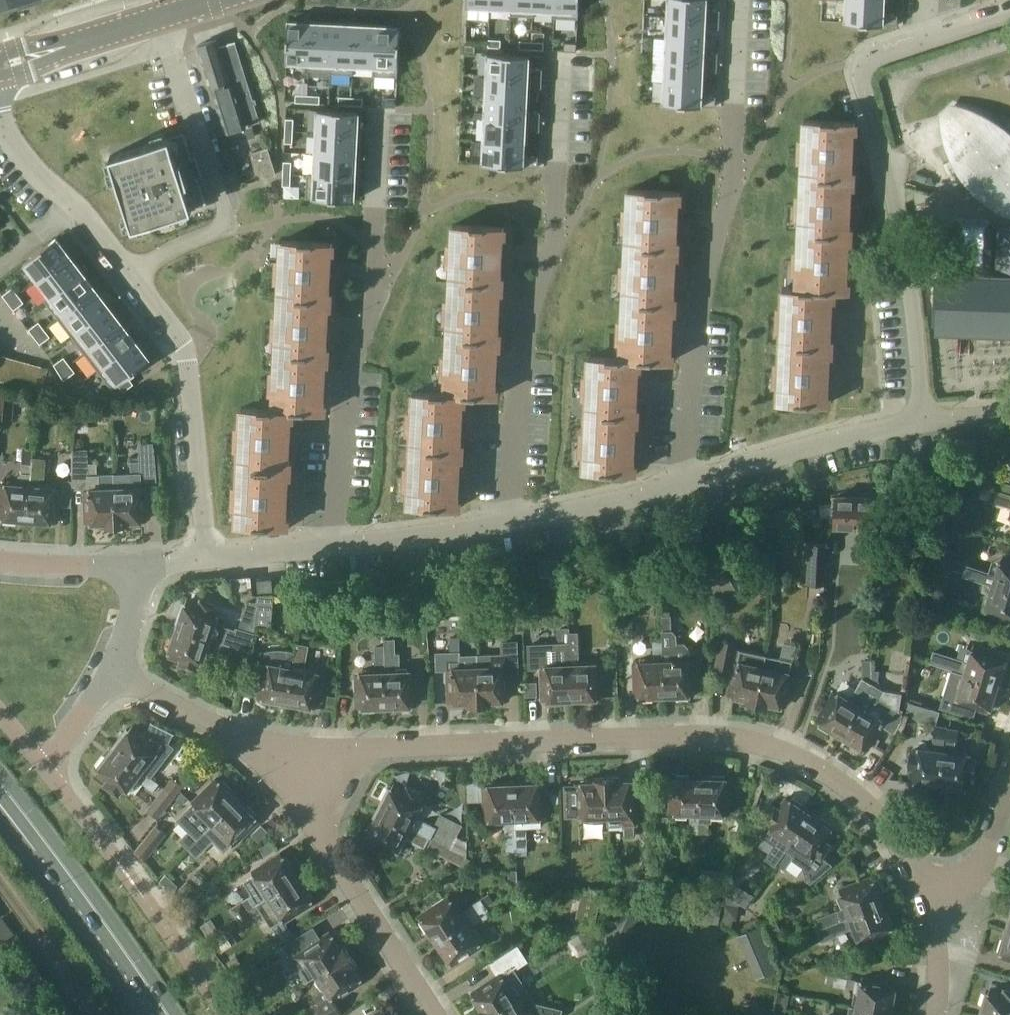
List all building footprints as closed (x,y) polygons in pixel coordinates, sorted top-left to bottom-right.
[(512,8),(534,9),(534,0),(512,0),(512,8)] [(555,10),(556,0),(534,0),(534,9),(555,10)] [(555,10),(579,11),(579,0),(556,0),(555,10)] [(668,16),(720,19),(721,9),(706,8),(707,0),(669,0),(668,16)] [(845,22),(898,24),(898,14),(884,13),(884,1),(860,0),(847,0),(845,22)] [(720,28),(720,19),(668,16),(667,38),(705,39),(705,27),(720,28)] [(310,62),(312,22),(288,20),(286,61),(310,62)] [(331,63),(333,23),(312,22),(310,62),(331,63)] [(353,65),(355,24),(333,23),(331,63),(353,65)] [(353,65),(375,66),(377,25),(355,24),(353,65)] [(400,26),(377,25),(375,66),(398,67),(400,26)] [(667,38),(666,59),(718,62),(718,52),(704,52),(705,39),(667,38)] [(261,121),(255,103),(236,41),(220,46),(218,39),(197,45),(225,133),(261,121)] [(465,39),(464,51),(472,52),(473,40),(465,39)] [(501,39),(489,39),(488,47),(501,47),(501,39)] [(519,48),(532,49),(532,41),(520,40),(519,48)] [(532,41),(532,49),(544,49),(544,41),(532,41)] [(577,43),(565,42),(565,50),(577,51),(577,43)] [(488,53),(487,75),(543,78),(543,68),(529,68),(529,55),(488,53)] [(718,71),(718,62),(666,59),(665,81),(702,83),(703,70),(718,71)] [(487,75),(486,97),(514,98),(527,99),(528,86),(542,87),(543,78),(487,75)] [(702,83),(665,81),(664,103),(701,105),(716,106),(716,95),(702,95),(702,83)] [(308,102),(308,94),(296,94),(296,102),(308,102)] [(308,94),(308,102),(320,103),(321,95),(308,94)] [(351,104),(351,96),(339,96),(339,104),(351,104)] [(351,96),(351,104),(363,105),(364,97),(351,96)] [(527,111),(527,99),(514,98),(486,97),(485,118),(541,121),(541,111),(527,111)] [(397,99),(385,98),(384,106),(396,107),(397,99)] [(317,131),(358,133),(359,111),(318,109),(317,131)] [(933,322),(938,322),(938,330),(1009,333),(1009,137),(1009,136),(1006,133),(1002,130),(998,127),(994,125),(989,122),(985,120),(980,118),(976,116),(971,115),(966,113),(962,112),(957,111),(943,124),(944,127),(945,131),(945,134),(946,138),(947,141),(949,145),(950,148),(951,152),(953,155),(954,158),(956,162),(957,165),(959,168),(961,171),(963,174),(965,177),(968,180),(970,183),(972,185),(975,188),(977,191),(980,193),(983,195),(986,198),(988,200),(991,202),(994,204),(998,206),(1001,208),(1000,219),(1000,225),(999,225),(997,275),(940,272),(939,280),(935,280),(933,322)] [(484,140),(525,142),(526,130),(540,130),(541,121),(485,118),(484,140)] [(802,177),(850,179),(850,178),(846,178),(847,172),(850,172),(852,140),(854,140),(855,123),(853,123),(853,122),(835,121),(835,120),(822,120),(804,120),(804,138),(806,138),(805,159),(803,159),(802,177)] [(133,227),(207,203),(185,131),(110,155),(133,227)] [(357,155),(358,133),(317,131),(316,153),(357,155)] [(525,142),(484,140),(483,163),(524,165),(538,166),(539,155),(524,154),(525,142)] [(268,147),(253,152),(262,178),(276,174),(277,173),(268,147)] [(316,153),(315,174),(356,176),(357,155),(316,153)] [(284,161),(284,173),(292,173),(292,161),(284,161)] [(292,173),(284,173),(283,185),(291,186),(292,173)] [(354,200),(356,176),(315,174),(314,198),(354,200)] [(800,215),(799,232),(847,235),(847,234),(844,234),(844,227),(848,228),(849,196),(852,196),(853,179),(850,179),(802,177),(801,194),(803,194),(802,215),(800,215)] [(627,228),(626,246),(674,248),(674,247),(671,247),(671,241),(675,241),(676,210),(679,210),(680,193),(677,193),(677,191),(660,191),(660,190),(646,189),(646,190),(629,189),(628,208),(630,208),(629,228),(627,228)] [(452,264),(451,281),(498,284),(498,283),(495,283),(495,277),(499,277),(501,245),(503,245),(504,228),(502,228),(502,227),(484,226),(484,225),(471,225),(453,224),(453,243),(455,243),(454,264),(452,264)] [(798,271),(797,289),(797,290),(834,291),(839,291),(839,293),(845,293),(845,290),(841,289),(841,283),(845,284),(847,252),(849,252),(850,235),(847,235),(799,232),(799,250),(801,250),(800,271),(798,271)] [(46,245),(25,262),(38,279),(71,255),(57,237),(46,245)] [(280,280),(279,297),(327,299),(327,298),(324,298),(324,292),(328,292),(329,261),(332,261),(333,244),(330,243),(330,242),(313,242),(313,241),(299,240),(299,241),(282,240),(281,258),(283,259),(282,280),(280,280)] [(674,249),(674,248),(626,246),(626,263),(628,264),(627,284),(625,284),(624,302),(671,304),(671,303),(668,303),(668,297),(672,297),(674,266),(676,266),(677,249),(674,249)] [(71,255),(38,279),(51,296),(51,297),(84,272),(71,255)] [(51,296),(45,300),(59,318),(97,289),(84,272),(51,297),(51,296)] [(449,320),(448,337),(496,339),(493,339),(493,332),(497,333),(498,301),(501,301),(502,284),(498,284),(451,281),(450,299),(452,299),(451,320),(449,320)] [(4,296),(9,302),(18,295),(14,288),(4,296)] [(833,308),(834,291),(797,290),(797,289),(783,288),(782,306),(784,306),(783,327),(781,327),(780,345),(828,347),(828,346),(825,346),(825,340),(829,340),(830,308),(833,308)] [(97,289),(59,318),(72,335),(110,306),(97,289)] [(23,301),(18,295),(9,302),(14,308),(23,301)] [(327,300),(327,299),(279,297),(278,315),(280,315),(279,336),(277,335),(276,353),(324,355),(324,354),(321,354),(321,348),(325,348),(327,317),(329,317),(330,300),(327,300)] [(621,359),(640,360),(652,361),(664,361),(664,363),(669,363),(669,359),(665,359),(666,353),(670,353),(671,321),(674,322),(675,305),(671,305),(671,304),(624,302),(623,319),(625,319),(624,340),(622,340),(621,358),(621,359)] [(110,306),(72,335),(85,352),(123,323),(110,306)] [(36,336),(45,329),(40,323),(31,330),(36,336)] [(123,323),(85,352),(98,369),(136,340),(123,323)] [(45,329),(36,336),(41,342),(50,335),(45,329)] [(447,376),(446,393),(446,394),(464,395),(465,395),(465,396),(477,396),(488,396),(488,398),(494,398),(494,395),(490,395),(490,388),(494,389),(496,357),(498,357),(499,340),(496,340),(496,339),(448,337),(447,355),(450,355),(449,376),(447,376)] [(136,340),(98,369),(113,388),(118,384),(124,391),(134,384),(129,376),(151,359),(136,340)] [(828,347),(780,345),(779,362),(782,362),(781,383),(778,383),(778,402),(795,403),(809,404),(809,403),(820,404),(820,405),(826,406),(826,402),(822,402),(822,396),(826,396),(828,364),(830,364),(831,347),(828,347)] [(324,355),(276,353),(276,370),(278,371),(277,392),(274,391),(274,409),(274,410),(292,411),(293,411),(305,412),(305,411),(316,412),(316,414),(322,414),(322,410),(318,410),(318,404),(322,404),(324,372),(326,373),(327,356),(324,356),(324,355)] [(5,356),(0,374),(0,380),(11,383),(17,359),(5,356)] [(587,396),(586,413),(634,415),(631,415),(631,408),(635,409),(636,377),(639,377),(640,360),(621,359),(621,358),(620,358),(620,357),(606,357),(589,356),(588,375),(590,375),(589,396),(587,396)] [(17,359),(11,383),(23,386),(29,362),(17,359)] [(58,373),(68,365),(64,359),(55,366),(58,373)] [(35,390),(43,392),(49,368),(41,366),(29,362),(23,386),(35,390)] [(73,371),(68,365),(58,373),(62,380),(73,371)] [(411,449),(458,451),(459,450),(455,450),(455,444),(459,444),(461,412),(464,412),(464,395),(446,394),(446,393),(445,393),(431,392),(414,392),(413,410),(415,410),(414,431),(412,431),(411,449)] [(0,396),(0,418),(13,419),(15,398),(0,396)] [(239,466),(287,468),(287,467),(283,467),(284,461),(288,461),(289,428),(292,428),(292,411),(274,410),(274,409),(273,409),(273,408),(259,408),(241,407),(241,426),(243,426),(242,447),(240,447),(239,466)] [(634,415),(586,413),(586,431),(588,431),(587,452),(585,452),(584,470),(601,471),(601,472),(615,472),(626,472),(626,474),(632,474),(632,471),(628,470),(628,464),(632,465),(634,433),(636,433),(637,416),(634,416),(634,415)] [(131,473),(114,473),(115,487),(116,525),(133,524),(133,520),(144,520),(143,481),(157,480),(158,480),(154,443),(154,442),(139,443),(140,461),(131,461),(131,473)] [(72,480),(72,490),(73,490),(90,489),(91,522),(103,521),(103,525),(116,525),(115,487),(114,473),(101,474),(97,474),(97,462),(89,463),(88,448),(73,449),(72,480)] [(458,451),(411,449),(410,466),(412,466),(411,487),(409,487),(408,506),(425,506),(425,507),(439,508),(439,507),(451,508),(451,509),(456,510),(456,506),(453,506),(453,500),(457,500),(458,468),(461,468),(462,451),(458,451)] [(33,458),(28,519),(39,520),(38,523),(51,524),(51,521),(54,521),(55,506),(58,506),(59,493),(56,493),(56,487),(41,486),(41,477),(46,478),(47,458),(32,457),(32,458),(33,458)] [(1,488),(0,501),(3,502),(2,517),(4,517),(4,520),(17,521),(17,518),(28,519),(33,458),(32,458),(24,458),(23,463),(22,472),(19,475),(18,484),(5,483),(5,489),(1,488)] [(287,469),(287,468),(239,466),(238,485),(240,485),(239,506),(237,506),(236,525),(254,525),(254,526),(267,527),(267,526),(279,527),(279,528),(285,529),(285,525),(281,525),(281,519),(285,519),(287,485),(289,485),(290,469),(287,469)] [(64,480),(63,494),(73,495),(73,490),(72,490),(72,480),(64,480)] [(1000,490),(1009,493),(1009,484),(1003,481),(1000,490)] [(1000,490),(993,488),(990,500),(1009,506),(1009,493),(1000,490)] [(836,495),(834,527),(876,529),(878,498),(836,495)] [(761,507),(753,509),(759,528),(767,526),(791,519),(786,501),(785,500),(773,503),(766,505),(761,507)] [(807,583),(826,584),(828,543),(808,542),(807,583)] [(592,563),(604,562),(601,546),(590,548),(592,563)] [(955,572),(958,560),(933,552),(930,564),(955,572)] [(761,556),(743,557),(743,565),(761,564),(761,556)] [(964,576),(974,579),(1009,590),(1009,561),(1008,561),(1007,563),(1001,561),(996,575),(988,573),(988,572),(967,566),(964,576)] [(951,585),(954,572),(929,565),(925,577),(951,585)] [(710,593),(732,592),(731,567),(709,567),(710,593)] [(755,572),(755,581),(764,581),(765,573),(755,572)] [(964,576),(973,579),(971,587),(991,593),(986,609),(992,611),(991,613),(1004,617),(1005,615),(1009,616),(1009,590),(974,579),(964,576)] [(268,577),(256,578),(257,593),(275,592),(273,577),(268,577)] [(424,595),(422,581),(408,583),(410,597),(424,595)] [(435,594),(434,582),(426,583),(427,595),(435,594)] [(359,588),(347,590),(348,599),(360,598),(359,588)] [(255,626),(271,628),(275,593),(258,594),(255,626)] [(186,603),(178,627),(210,638),(218,640),(231,646),(250,652),(255,633),(236,627),(235,629),(225,626),(227,617),(218,614),(218,613),(214,612),(217,606),(201,601),(199,607),(186,603)] [(670,611),(663,612),(663,616),(663,631),(671,630),(671,615),(670,615),(670,611)] [(218,640),(210,638),(178,627),(169,653),(182,657),(180,664),(196,669),(198,662),(202,663),(207,649),(216,653),(217,651),(228,654),(231,646),(218,640)] [(560,699),(572,698),(569,628),(559,629),(560,643),(530,645),(530,667),(544,667),(545,671),(542,671),(542,684),(545,684),(545,699),(548,699),(548,702),(560,702),(560,699)] [(570,628),(569,628),(572,698),(583,698),(584,701),(596,700),(596,697),(598,697),(598,681),(602,681),(602,669),(597,669),(597,663),(579,664),(579,655),(582,655),(581,631),(570,631),(570,628)] [(979,629),(977,637),(1004,645),(1006,637),(979,629)] [(663,640),(665,695),(676,694),(676,697),(689,697),(689,694),(691,694),(691,678),(694,678),(693,665),(690,665),(690,660),(689,660),(688,647),(685,643),(676,643),(676,635),(672,630),(671,630),(663,631),(663,640)] [(452,669),(453,702),(464,702),(465,705),(479,705),(478,654),(461,654),(460,636),(451,637),(452,654),(438,654),(438,669),(452,669)] [(384,646),(387,706),(398,705),(398,708),(411,708),(411,705),(413,705),(412,689),(415,689),(415,676),(412,676),(412,671),(397,671),(397,665),(401,665),(401,653),(397,653),(396,638),(385,639),(385,646),(384,646)] [(756,704),(767,655),(735,648),(736,642),(722,639),(716,666),(736,671),(731,694),(742,697),(741,701),(756,704)] [(653,695),(665,695),(663,640),(654,640),(654,661),(637,662),(637,667),(635,667),(635,680),(638,680),(638,696),(641,696),(641,699),(653,698),(653,695)] [(503,654),(478,654),(479,705),(494,704),(494,700),(506,700),(505,673),(519,672),(518,641),(502,641),(503,654)] [(269,652),(264,655),(268,667),(267,673),(264,672),(261,685),(264,685),(262,697),(264,697),(264,700),(276,702),(277,700),(288,702),(299,643),(294,642),(292,651),(281,649),(281,653),(275,651),(269,652)] [(781,658),(767,655),(756,704),(771,707),(772,703),(783,706),(796,645),(785,642),(781,658)] [(309,645),(299,643),(288,702),(299,704),(298,706),(311,709),(311,706),(313,706),(316,691),(319,691),(321,679),(319,678),(320,673),(305,670),(309,645)] [(387,706),(384,646),(376,646),(376,650),(376,672),(360,673),(360,678),(357,678),(357,691),(360,691),(361,707),(363,707),(363,710),(376,709),(376,706),(387,706)] [(934,651),(931,663),(953,670),(998,683),(1001,673),(1003,673),(1007,661),(1005,660),(1005,658),(992,654),(992,651),(980,648),(979,650),(973,648),(969,662),(934,651)] [(953,670),(942,706),(973,716),(976,704),(990,709),(990,706),(993,707),(997,695),(994,694),(998,683),(953,670)] [(832,729),(842,735),(873,683),(863,677),(850,700),(837,692),(834,696),(831,695),(825,706),(827,707),(819,721),(821,722),(820,725),(831,731),(832,729)] [(526,700),(537,699),(536,682),(526,683),(526,700)] [(894,731),(900,720),(902,709),(900,709),(902,692),(883,689),(882,688),(882,686),(878,683),(875,684),(873,683),(842,735),(852,740),(850,743),(861,750),(863,747),(865,748),(873,735),(875,736),(882,724),(894,731)] [(940,710),(930,707),(909,701),(905,715),(934,724),(936,724),(940,710)] [(121,741),(115,749),(150,776),(167,755),(168,756),(174,747),(169,743),(174,733),(175,734),(175,733),(152,721),(151,722),(152,722),(147,732),(146,732),(142,737),(130,729),(129,731),(127,729),(119,739),(121,741)] [(945,742),(947,727),(935,725),(933,741),(945,742)] [(945,742),(944,751),(940,785),(951,786),(951,789),(964,790),(964,788),(966,788),(968,774),(975,775),(977,759),(970,758),(970,754),(954,752),(955,744),(957,744),(959,729),(947,728),(947,727),(945,742)] [(929,783),(940,785),(944,751),(918,748),(917,752),(910,751),(908,767),(915,768),(914,782),(916,782),(916,784),(929,786),(929,783)] [(106,756),(98,766),(101,768),(99,770),(110,778),(106,784),(119,794),(123,788),(126,790),(136,777),(154,791),(160,783),(150,776),(115,749),(108,758),(106,756)] [(690,821),(700,821),(700,812),(701,778),(690,778),(690,775),(677,775),(677,778),(675,778),(674,793),(670,793),(669,806),(674,806),(674,812),(691,812),(690,821)] [(700,812),(727,813),(727,808),(730,808),(730,795),(727,795),(728,779),(725,779),(726,776),(713,776),(713,779),(701,778),(700,812)] [(608,825),(625,825),(625,836),(635,835),(633,780),(622,781),(622,777),(606,777),(606,779),(608,817),(608,825)] [(606,817),(607,817),(608,817),(606,779),(592,779),(593,783),(580,784),(580,787),(565,788),(566,811),(581,810),(581,822),(590,822),(590,820),(606,820),(606,817)] [(182,840),(190,847),(238,799),(230,791),(232,789),(223,780),(221,782),(219,780),(208,791),(206,789),(197,798),(199,800),(195,804),(180,819),(191,831),(182,840)] [(514,784),(516,851),(528,850),(527,838),(525,838),(525,826),(527,826),(526,817),(541,817),(541,811),(544,811),(544,798),(541,799),(540,783),(538,783),(538,780),(525,780),(525,783),(514,784)] [(507,839),(508,851),(516,851),(514,784),(502,784),(502,781),(489,782),(490,785),(487,785),(488,801),(485,801),(485,814),(488,814),(489,819),(504,818),(505,827),(506,827),(507,839)] [(385,800),(380,811),(430,837),(436,840),(466,856),(467,841),(457,836),(463,824),(441,813),(433,828),(414,818),(422,803),(419,801),(422,795),(408,787),(405,794),(392,787),(391,789),(389,788),(383,799),(385,800)] [(174,796),(163,788),(147,810),(157,818),(174,796)] [(768,857),(776,863),(811,814),(802,807),(803,805),(793,797),(791,800),(789,799),(781,810),(775,806),(766,819),(772,823),(764,835),(777,844),(768,857)] [(238,799),(190,847),(197,854),(204,848),(203,847),(203,843),(207,843),(208,844),(213,839),(224,850),(236,838),(238,840),(247,831),(245,829),(257,818),(255,816),(257,814),(248,805),(246,807),(238,799)] [(372,820),(366,832),(368,833),(367,835),(380,842),(376,848),(391,855),(394,849),(398,851),(406,835),(410,837),(410,838),(425,846),(429,838),(430,837),(380,811),(374,822),(372,820)] [(776,863),(785,869),(795,855),(806,864),(804,867),(807,879),(811,882),(832,863),(822,856),(830,844),(824,840),(832,829),(831,827),(832,825),(822,818),(820,820),(811,814),(776,863)] [(690,821),(690,833),(700,833),(700,821),(690,821)] [(700,821),(700,833),(709,833),(709,821),(700,821)] [(143,840),(144,841),(137,849),(147,857),(166,833),(156,825),(143,840)] [(262,825),(252,835),(259,841),(269,832),(262,825)] [(436,841),(433,847),(434,851),(461,865),(466,857),(466,856),(436,840),(436,841)] [(270,841),(260,848),(265,856),(276,850),(270,841)] [(232,908),(238,916),(298,878),(291,868),(294,866),(287,856),(284,857),(283,855),(270,864),(268,861),(258,868),(259,871),(255,874),(256,875),(246,882),(254,895),(250,897),(243,902),(242,902),(232,908)] [(724,894),(732,870),(703,868),(700,892),(724,894)] [(517,870),(508,871),(509,875),(510,882),(518,886),(517,870)] [(238,916),(242,924),(253,918),(253,917),(263,911),(272,925),(288,915),(289,918),(300,911),(299,908),(312,900),(311,898),(313,896),(306,886),(304,887),(298,878),(238,916)] [(562,878),(562,885),(571,885),(571,887),(581,887),(581,881),(570,881),(570,878),(562,878)] [(811,922),(814,930),(817,929),(882,904),(878,893),(881,892),(876,880),(874,881),(873,879),(858,885),(857,882),(845,887),(846,890),(841,891),(847,907),(818,918),(818,920),(811,922)] [(471,905),(476,914),(490,905),(494,901),(489,893),(471,905)] [(727,895),(726,904),(739,906),(740,903),(733,899),(727,895)] [(437,939),(469,918),(465,920),(451,899),(446,902),(444,898),(433,905),(436,909),(422,917),(424,919),(421,921),(428,931),(431,930),(437,939)] [(695,919),(707,921),(709,899),(698,898),(695,919)] [(709,899),(707,921),(718,923),(721,901),(709,899)] [(724,918),(738,920),(739,906),(726,904),(724,918)] [(882,904),(817,929),(822,941),(838,935),(838,933),(854,927),(860,941),(865,939),(866,942),(878,937),(877,934),(892,928),(891,926),(894,925),(889,913),(886,914),(882,904)] [(476,914),(481,921),(492,915),(491,914),(495,912),(490,905),(476,914)] [(614,916),(634,925),(639,914),(618,905),(614,916)] [(629,936),(634,925),(614,916),(609,927),(629,936)] [(0,919),(0,943),(1,944),(14,934),(2,917),(0,919)] [(469,918),(437,939),(443,949),(441,951),(447,961),(450,960),(451,962),(464,953),(467,957),(477,950),(475,946),(484,941),(469,918)] [(208,935),(218,928),(211,919),(202,925),(208,935)] [(739,934),(743,945),(763,937),(759,926),(739,934)] [(624,947),(629,936),(609,927),(604,938),(624,947)] [(999,950),(1002,951),(1001,953),(1009,956),(1009,929),(1009,928),(1005,939),(1002,938),(999,950)] [(308,982),(318,976),(350,955),(342,942),(338,945),(332,935),(321,942),(313,930),(281,950),(291,966),(295,963),(308,982)] [(587,952),(590,950),(593,938),(580,934),(569,941),(580,957),(587,952)] [(743,945),(748,956),(768,948),(763,937),(743,945)] [(620,958),(624,947),(604,938),(599,949),(620,958)] [(529,990),(516,970),(529,961),(519,945),(518,946),(493,962),(492,962),(501,976),(474,994),(480,1004),(477,1006),(483,1014),(490,1014),(529,990)] [(748,956),(752,967),(772,959),(768,948),(748,956)] [(236,955),(227,961),(234,971),(243,965),(236,955)] [(350,955),(318,976),(326,989),(318,995),(324,1004),(309,1013),(310,1014),(341,1014),(342,1014),(333,998),(361,980),(355,971),(358,969),(350,955)] [(30,958),(18,966),(24,974),(36,965),(30,958)] [(772,959),(752,967),(757,978),(777,969),(772,959)] [(602,978),(603,980),(609,988),(622,980),(616,970),(602,978)] [(846,987),(848,978),(836,975),(836,976),(831,975),(830,983),(834,984),(834,985),(846,987)] [(860,992),(857,1006),(857,1007),(894,1014),(897,999),(893,998),(895,987),(856,979),(854,991),(860,992)] [(982,1014),(1009,1014),(1009,990),(1005,989),(1003,996),(989,991),(988,994),(986,993),(982,1004),(985,1005),(982,1014)] [(490,1014),(560,1014),(561,1010),(538,1005),(529,990),(490,1014)] [(612,994),(605,999),(609,1003),(615,999),(612,994)] [(652,999),(635,1013),(636,1014),(651,1014),(660,1009),(652,999)] [(894,1014),(857,1007),(857,1006),(851,1005),(849,1014),(894,1014)]
